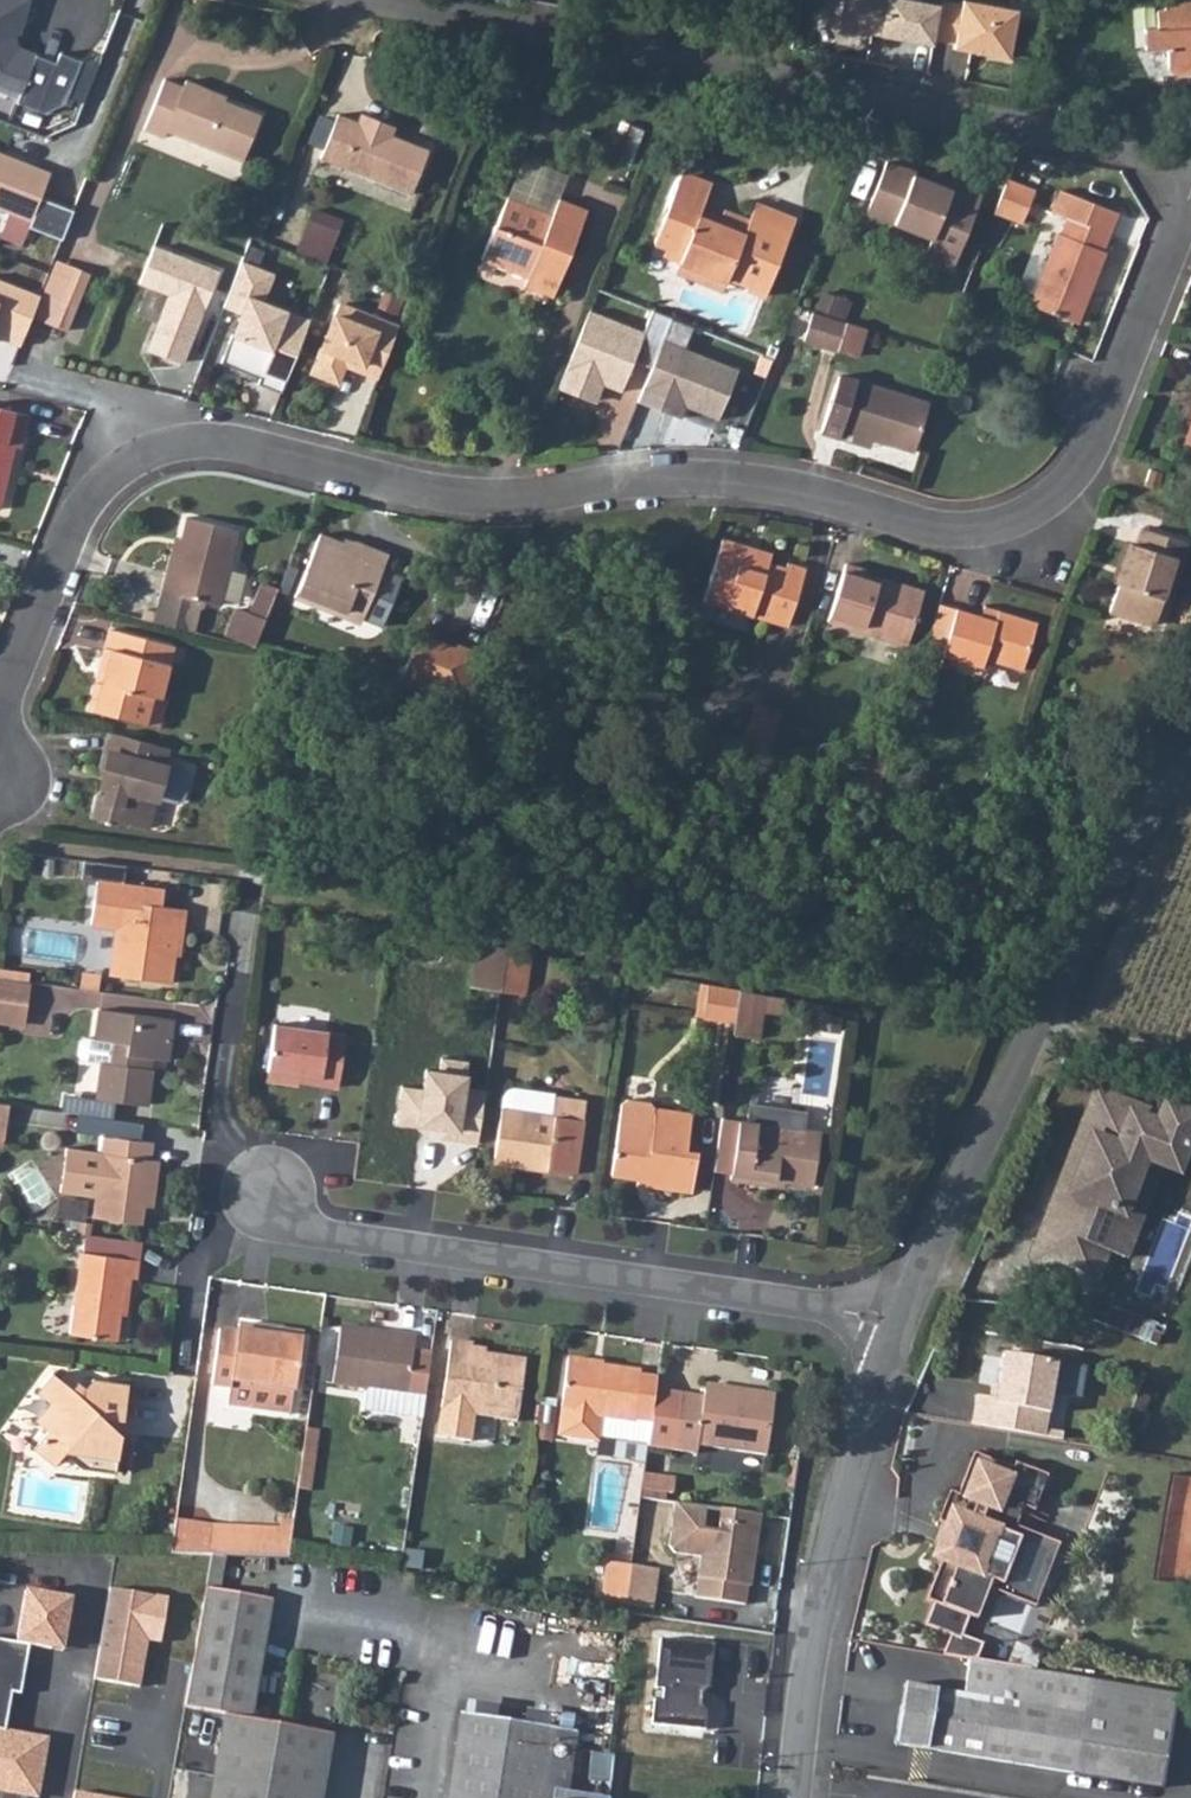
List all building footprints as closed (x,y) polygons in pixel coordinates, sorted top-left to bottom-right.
[(14,93),(12,103),(41,115),(70,105),(79,111),(94,63),(57,52),(52,60),(34,51),(29,60),(9,55),(25,0),(0,0),(0,87),(14,93)] [(930,45),(930,40),(937,7),(902,0),(842,0),(837,27),(930,45)] [(959,5),(938,1),(937,7),(930,40),(951,44),(950,48),(971,52),(971,50),(985,53),(985,55),(1005,59),(1014,11),(960,0),(959,5)] [(1161,69),(1170,78),(1182,78),(1188,68),(1189,56),(1190,56),(1190,0),(1156,0),(1156,11),(1144,11),(1145,29),(1133,30),(1135,51),(1158,51),(1161,69)] [(167,134),(241,165),(260,120),(224,105),(222,110),(206,103),(211,94),(185,83),(182,91),(163,84),(142,131),(163,140),(167,134)] [(428,161),(387,143),(391,136),(362,123),(358,131),(340,123),(322,166),(410,204),(428,161)] [(0,155),(0,211),(33,222),(30,230),(63,239),(72,212),(41,200),(51,173),(0,155)] [(561,199),(553,196),(563,174),(526,158),(508,196),(554,215),(561,199)] [(923,256),(951,268),(984,193),(954,181),(950,190),(914,175),(916,170),(888,158),(866,211),(930,237),(923,256)] [(714,189),(685,176),(656,242),(681,253),(675,269),(700,281),(704,274),(727,284),(729,281),(749,290),(747,293),(765,301),(799,226),(760,209),(752,226),(728,215),(723,225),(702,216),(714,189)] [(999,216),(1028,223),(1038,186),(1008,178),(999,216)] [(1106,262),(1102,260),(1121,217),(1063,193),(1054,216),(1070,222),(1061,243),(1059,243),(1032,308),(1078,328),(1106,262)] [(505,268),(507,264),(529,273),(524,286),(553,299),(589,211),(561,199),(554,215),(508,196),(482,259),(505,268)] [(299,248),(328,260),(345,221),(316,209),(299,248)] [(219,272),(153,245),(137,284),(165,296),(143,350),(181,365),(219,272)] [(277,273),(240,258),(225,297),(240,303),(228,335),(268,350),(261,368),(280,376),(303,317),(265,303),(277,273)] [(56,260),(42,297),(33,319),(69,333),(92,274),(56,260)] [(0,281),(0,344),(20,351),(33,319),(42,297),(0,281)] [(398,321),(333,297),(305,372),(335,384),(341,367),(376,380),(398,321)] [(643,327),(586,307),(557,388),(595,402),(601,385),(620,392),(643,327)] [(846,321),(811,310),(802,338),(836,349),(846,321)] [(668,318),(638,404),(678,418),(682,407),(716,420),(734,370),(682,351),(691,326),(668,318)] [(865,328),(846,321),(836,349),(855,356),(865,328)] [(843,428),(908,452),(927,405),(839,372),(819,428),(839,437),(843,428)] [(8,436),(12,436),(21,405),(0,400),(0,465),(8,436)] [(1159,473),(1150,469),(1146,480),(1155,484),(1159,473)] [(156,562),(143,611),(183,622),(191,591),(208,596),(229,522),(177,507),(171,529),(162,563),(156,562)] [(318,589),(356,605),(380,543),(349,532),(347,537),(314,523),(292,584),(315,594),(318,589)] [(1167,572),(1173,574),(1185,538),(1139,523),(1133,543),(1128,541),(1106,609),(1149,624),(1167,572)] [(810,568),(789,560),(786,565),(750,553),(748,556),(744,555),(749,545),(722,536),(704,596),(791,624),(810,568)] [(922,603),(893,591),(893,585),(867,573),(870,569),(850,561),(829,618),(905,646),(922,603)] [(256,570),(244,600),(258,606),(270,576),(256,570)] [(218,622),(246,634),(250,628),(258,606),(244,600),(230,594),(218,622)] [(983,657),(1016,669),(1032,622),(993,610),(990,619),(957,607),(938,600),(919,657),(937,663),(943,650),(981,663),(983,657)] [(153,688),(167,637),(104,618),(92,660),(97,661),(96,670),(90,669),(82,697),(137,711),(144,685),(153,688)] [(472,651),(449,643),(446,651),(407,637),(390,678),(454,694),(472,651)] [(159,690),(153,688),(144,685),(137,711),(153,716),(159,690)] [(159,738),(100,722),(91,757),(95,758),(94,764),(102,767),(97,783),(90,781),(84,807),(105,812),(106,811),(137,819),(145,789),(147,790),(148,788),(169,794),(174,791),(180,770),(177,765),(155,759),(156,758),(154,757),(159,738)] [(95,965),(155,973),(161,921),(168,921),(169,899),(147,897),(149,878),(81,869),(75,912),(101,915),(95,965)] [(488,938),(456,933),(450,980),(481,985),(488,938)] [(513,942),(488,938),(481,985),(507,988),(513,942)] [(722,977),(690,972),(686,1002),(719,1006),(722,977)] [(0,973),(0,1012),(10,1013),(16,975),(0,973)] [(746,981),(722,977),(719,1006),(718,1017),(743,1018),(746,981)] [(158,1009),(86,999),(82,1029),(71,1028),(66,1032),(65,1044),(69,1049),(89,1051),(86,1089),(135,1095),(138,1063),(132,1062),(134,1048),(154,1050),(158,1009)] [(305,1079),(324,1082),(330,1027),(259,1016),(252,1066),(305,1072),(305,1079)] [(425,1121),(444,1122),(450,1071),(371,1061),(365,1106),(425,1114),(425,1121)] [(531,1160),(562,1163),(570,1087),(538,1084),(539,1079),(497,1074),(487,1082),(486,1094),(479,1146),(531,1152),(531,1160)] [(721,1164),(738,1165),(738,1160),(802,1166),(807,1114),(788,1113),(789,1088),(733,1082),(732,1105),(707,1101),(702,1153),(721,1156),(721,1164)] [(608,1088),(600,1160),(640,1165),(639,1173),(681,1178),(686,1137),(675,1135),(680,1096),(642,1092),(637,1086),(614,1083),(608,1088)] [(1168,1118),(1106,1090),(1068,1176),(1079,1181),(1102,1128),(1127,1138),(1138,1114),(1152,1121),(1150,1126),(1162,1131),(1168,1118)] [(1190,1155),(1190,1115),(1173,1107),(1168,1118),(1162,1131),(1150,1126),(1152,1121),(1138,1114),(1127,1138),(1102,1128),(1079,1181),(1068,1176),(1033,1254),(1093,1282),(1108,1249),(1125,1257),(1142,1220),(1127,1214),(1139,1186),(1151,1160),(1183,1174),(1190,1155)] [(135,1188),(144,1189),(149,1152),(139,1151),(141,1133),(91,1126),(88,1144),(53,1139),(47,1183),(83,1188),(80,1210),(131,1216),(135,1188)] [(1154,1192),(1139,1186),(1127,1214),(1142,1220),(1154,1192)] [(116,1271),(127,1272),(129,1251),(71,1245),(60,1328),(108,1334),(116,1271)] [(1115,1330),(1159,1339),(1163,1323),(1118,1313),(1115,1330)] [(215,1406),(280,1413),(281,1390),(286,1389),(292,1336),(249,1331),(249,1325),(225,1321),(224,1329),(206,1327),(200,1384),(218,1387),(215,1406)] [(381,1336),(326,1329),(320,1380),(412,1391),(417,1350),(399,1348),(402,1329),(382,1327),(381,1336)] [(511,1353),(458,1346),(458,1336),(437,1334),(429,1402),(505,1411),(511,1353)] [(1052,1353),(997,1345),(992,1377),(992,1379),(998,1380),(997,1391),(985,1389),(971,1387),(967,1417),(1040,1428),(1042,1420),(1052,1353)] [(582,1354),(582,1350),(555,1348),(546,1420),(550,1426),(583,1429),(588,1425),(619,1428),(622,1408),(640,1410),(644,1378),(646,1362),(628,1361),(582,1354)] [(1062,1365),(1060,1394),(1087,1396),(1089,1367),(1062,1365)] [(52,1450),(73,1466),(106,1468),(111,1429),(98,1429),(87,1419),(88,1411),(112,1414),(117,1377),(81,1373),(74,1382),(67,1376),(61,1384),(41,1368),(25,1391),(35,1399),(23,1417),(35,1427),(22,1447),(43,1462),(52,1450)] [(690,1433),(761,1441),(768,1378),(741,1375),(740,1382),(696,1378),(695,1382),(644,1378),(640,1410),(639,1432),(690,1439),(690,1433)] [(1060,1423),(1042,1420),(1040,1428),(1058,1431),(1060,1423)] [(1009,1459),(970,1445),(955,1487),(947,1484),(936,1515),(944,1518),(932,1551),(941,1554),(927,1593),(934,1596),(926,1619),(962,1631),(970,1608),(977,1611),(988,1580),(1010,1517),(1014,1518),(1014,1517),(1021,1498),(1031,1502),(1044,1465),(1011,1454),(1009,1459)] [(703,1449),(701,1467),(751,1471),(752,1453),(703,1449)] [(663,1475),(633,1472),(631,1487),(661,1490),(663,1475)] [(755,1500),(669,1491),(665,1535),(670,1541),(697,1544),(693,1585),(742,1591),(744,1572),(747,1572),(750,1550),(746,1549),(747,1542),(750,1542),(755,1500)] [(206,1550),(208,1518),(166,1514),(162,1550),(196,1550),(206,1550)] [(1014,1518),(1010,1517),(988,1580),(1036,1597),(1058,1533),(1014,1517),(1014,1518)] [(285,1519),(208,1518),(206,1550),(281,1551),(285,1519)] [(623,1556),(600,1553),(594,1595),(620,1597),(623,1556)] [(648,1559),(623,1556),(620,1597),(645,1600),(648,1559)] [(3,1721),(8,1682),(17,1683),(22,1634),(45,1636),(58,1626),(63,1585),(16,1579),(10,1632),(0,1631),(0,1721),(3,1721)] [(221,1710),(208,1797),(313,1797),(323,1726),(243,1714),(258,1594),(192,1583),(177,1703),(221,1710)] [(165,1597),(106,1589),(93,1680),(139,1686),(144,1650),(137,1649),(138,1638),(159,1641),(165,1597)] [(57,1638),(58,1626),(45,1636),(57,1638)] [(703,1714),(703,1698),(692,1698),(692,1684),(700,1684),(707,1675),(710,1634),(656,1629),(650,1680),(659,1681),(658,1693),(648,1693),(648,1717),(699,1721),(703,1714)] [(910,1672),(900,1732),(1110,1765),(1124,1677),(1126,1672),(973,1647),(968,1681),(910,1672)] [(1182,1682),(1126,1672),(1124,1677),(1110,1765),(1168,1775),(1182,1682)] [(574,1718),(452,1702),(439,1797),(564,1797),(574,1718)] [(24,1783),(38,1784),(46,1728),(3,1721),(0,1721),(0,1797),(22,1797),(24,1783)]
